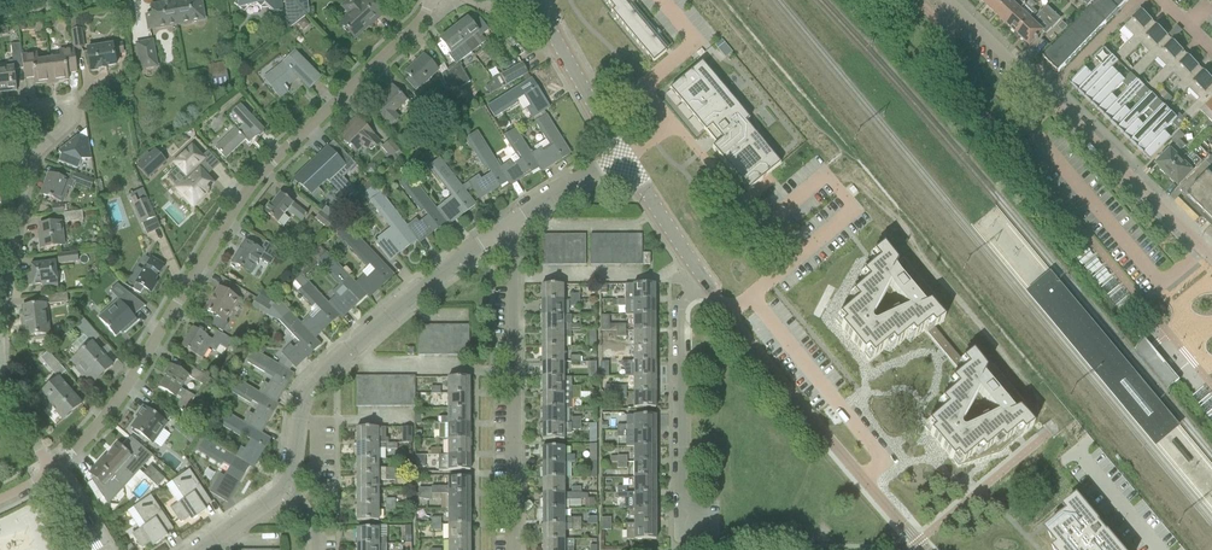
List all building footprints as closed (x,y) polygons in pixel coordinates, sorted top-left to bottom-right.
[(203,16),(200,0),(185,0),(176,2),(178,24),(204,20),(203,16)] [(234,4),(243,11),(247,7),(256,6),(256,7),(261,10),(261,9),(268,8),(273,13),(282,12),(281,3),(281,0),(237,0),(234,4)] [(297,1),(296,1),(297,5),(307,16),(309,14),(307,0),(297,0),(297,1)] [(340,23),(355,39),(363,31),(361,29),(367,24),(368,26),(369,27),(378,19),(384,13),(372,0),(364,0),(362,2),(361,3),(357,0),(349,0),(345,4),(352,11),(348,15),(340,23)] [(614,10),(611,12),(653,62),(666,52),(625,3),(628,1),(627,0),(606,0),(614,10)] [(985,4),(996,14),(1009,1),(1008,0),(989,0),(985,4)] [(996,14),(1007,25),(1030,0),(1019,0),(1014,6),(1009,1),(996,14)] [(1007,25),(1017,34),(1030,21),(1037,13),(1032,8),(1035,5),(1040,0),(1030,0),(1007,25)] [(1043,59),(1058,73),(1118,11),(1128,0),(1100,0),(1043,59)] [(287,30),(307,16),(297,5),(296,1),(284,2),(287,30)] [(178,24),(176,2),(151,6),(153,15),(146,16),(149,29),(178,24)] [(1134,37),(1129,42),(1117,54),(1124,61),(1141,44),(1140,43),(1157,26),(1141,10),(1124,27),(1134,37)] [(1030,21),(1017,34),(1030,46),(1043,32),(1045,35),(1051,29),(1043,21),(1047,16),(1042,11),(1031,22),(1030,21)] [(304,18),(297,24),(303,31),(310,25),(304,18)] [(467,19),(454,29),(471,52),(485,42),(481,36),(488,30),(479,19),(472,25),(467,19)] [(1150,52),(1133,70),(1140,76),(1157,58),(1173,41),(1157,26),(1140,43),(1141,44),(1150,52)] [(76,30),(71,31),(74,49),(84,47),(81,29),(76,30)] [(454,29),(440,40),(450,53),(448,55),(454,63),(456,65),(459,62),(471,53),(471,52),(454,29)] [(141,68),(156,65),(152,41),(136,44),(141,68)] [(1157,58),(1166,67),(1149,85),(1155,91),(1173,73),(1189,56),(1173,41),(1157,58)] [(724,43),(717,49),(725,58),(732,53),(732,52),(724,43)] [(0,69),(0,93),(17,91),(14,70),(23,69),(22,55),(20,44),(11,45),(12,58),(13,61),(8,62),(8,68),(0,69)] [(112,46),(112,45),(87,49),(91,72),(107,69),(107,67),(116,65),(114,55),(123,53),(122,44),(112,46)] [(1070,84),(1084,98),(1112,68),(1118,62),(1104,48),(1094,59),(1101,65),(1092,74),(1085,68),(1070,83),(1070,84)] [(77,72),(74,49),(59,51),(60,58),(49,60),(52,82),(68,80),(67,73),(77,72)] [(22,55),(23,69),(24,79),(34,77),(35,84),(52,82),(49,60),(38,61),(37,53),(22,55)] [(309,88),(318,78),(294,54),(285,63),(285,64),(269,77),(275,85),(272,87),(280,96),(287,91),(288,92),(289,91),(285,86),(298,76),(309,88)] [(424,55),(406,72),(411,78),(407,82),(415,91),(412,93),(417,98),(424,91),(420,87),(437,70),(424,55)] [(1204,72),(1189,56),(1173,73),(1182,82),(1177,87),(1184,93),(1189,88),(1188,88),(1204,72)] [(206,65),(210,87),(228,83),(224,62),(206,65)] [(454,63),(447,69),(448,72),(449,72),(457,90),(469,82),(460,66),(462,65),(459,62),(456,65),(454,63)] [(701,62),(670,89),(716,144),(712,147),(714,149),(748,190),(780,164),(745,122),(749,119),(701,62)] [(1118,62),(1112,68),(1115,71),(1121,64),(1118,62)] [(521,64),(499,75),(505,86),(522,76),(527,74),(521,63),(521,64)] [(1115,71),(1112,68),(1084,98),(1097,110),(1112,95),(1123,84),(1123,83),(1125,81),(1125,80),(1115,71)] [(448,72),(441,75),(447,89),(453,86),(456,90),(457,90),(449,72),(448,72)] [(1189,88),(1200,99),(1185,114),(1192,120),(1200,112),(1211,99),(1211,79),(1204,72),(1188,88),(1189,88)] [(1112,95),(1097,110),(1110,123),(1125,108),(1136,96),(1145,87),(1131,74),(1125,80),(1125,81),(1123,83),(1123,84),(1129,89),(1118,101),(1112,95)] [(541,95),(531,78),(487,106),(494,118),(518,103),(523,111),(527,109),(533,118),(546,110),(538,97),(541,95)] [(493,81),(489,84),(494,92),(499,89),(493,81)] [(384,96),(373,107),(385,120),(386,119),(392,125),(400,118),(394,112),(406,100),(392,85),(382,94),(384,96)] [(1125,108),(1110,123),(1123,136),(1138,120),(1150,109),(1149,109),(1158,100),(1145,87),(1136,96),(1142,102),(1131,113),(1125,108)] [(1168,94),(1164,99),(1168,104),(1173,99),(1168,94)] [(1200,112),(1211,124),(1211,99),(1200,112)] [(417,100),(412,105),(422,115),(427,110),(417,100)] [(1138,120),(1123,136),(1137,148),(1171,112),(1158,100),(1149,109),(1150,109),(1155,115),(1144,126),(1138,120)] [(235,130),(215,148),(225,158),(245,140),(249,144),(256,137),(258,136),(259,137),(263,133),(262,132),(264,130),(239,105),(231,112),(244,126),(237,132),(235,130)] [(1176,118),(1171,112),(1137,148),(1150,161),(1171,138),(1164,132),(1173,123),(1179,130),(1187,122),(1182,117),(1179,115),(1176,118)] [(1185,114),(1182,117),(1187,122),(1189,124),(1192,120),(1185,114)] [(538,145),(540,148),(531,154),(540,168),(552,161),(554,164),(571,154),(546,115),(535,122),(546,140),(538,145)] [(348,132),(342,137),(349,146),(350,148),(351,147),(355,151),(356,153),(363,147),(368,150),(369,149),(371,151),(379,143),(377,140),(372,135),(373,135),(356,118),(350,124),(353,127),(349,131),(348,130),(347,131),(348,132)] [(509,162),(500,168),(509,182),(521,174),(523,178),(539,168),(539,169),(540,168),(531,154),(515,129),(503,136),(514,154),(517,152),(521,160),(511,166),(509,162)] [(509,182),(500,168),(477,131),(465,138),(483,168),(486,166),(490,173),(480,179),(478,176),(468,182),(477,196),(490,188),(492,192),(508,182),(508,183),(509,182)] [(1184,136),(1180,132),(1171,141),(1175,145),(1157,165),(1161,169),(1159,170),(1166,177),(1186,156),(1181,151),(1185,146),(1180,141),(1184,136)] [(58,152),(61,155),(58,162),(77,170),(81,161),(91,159),(88,139),(80,140),(77,136),(58,152)] [(390,140),(381,147),(388,154),(384,157),(387,161),(391,158),(394,155),(394,154),(399,151),(399,150),(390,140)] [(183,181),(176,189),(178,191),(177,192),(182,198),(183,197),(193,207),(209,192),(207,190),(214,185),(196,166),(204,159),(192,146),(174,163),(189,180),(185,183),(183,181)] [(313,164),(303,173),(316,186),(316,185),(324,194),(332,186),(349,204),(358,193),(343,178),(357,165),(338,146),(324,158),(322,155),(313,164)] [(136,166),(148,179),(166,162),(154,149),(136,166)] [(391,158),(388,161),(390,164),(394,164),(398,160),(394,155),(391,158)] [(1186,156),(1166,177),(1173,183),(1175,182),(1179,186),(1202,162),(1196,156),(1191,161),(1186,156)] [(460,216),(475,205),(439,158),(429,166),(450,193),(452,191),(457,198),(448,205),(445,202),(437,209),(447,222),(458,213),(460,216)] [(1187,196),(1211,221),(1211,171),(1187,196)] [(49,174),(41,195),(59,201),(63,191),(65,192),(67,187),(72,188),(74,183),(72,182),(75,174),(71,172),(70,176),(66,174),(64,179),(49,174)] [(75,174),(72,182),(74,183),(90,189),(93,181),(75,174)] [(447,222),(437,209),(411,175),(406,179),(402,183),(400,184),(421,211),(423,209),(428,215),(419,223),(416,219),(407,226),(418,239),(429,231),(431,234),(447,222)] [(371,180),(363,189),(365,192),(375,185),(371,180)] [(407,226),(381,192),(375,185),(365,192),(364,193),(391,228),(383,234),(386,237),(377,244),(387,257),(399,248),(402,251),(416,240),(417,240),(418,239),(407,226)] [(269,203),(263,211),(277,223),(284,215),(287,211),(288,210),(293,203),(280,193),(271,204),(269,203)] [(136,197),(131,199),(132,202),(134,206),(136,212),(141,210),(147,222),(156,218),(147,198),(146,195),(137,199),(136,197)] [(298,207),(293,213),(301,220),(306,214),(298,207)] [(325,207),(321,212),(332,221),(336,215),(325,207)] [(82,211),(64,213),(65,223),(83,220),(82,211)] [(328,229),(334,222),(332,221),(321,212),(315,219),(328,229)] [(337,220),(330,227),(336,234),(343,227),(337,220)] [(61,222),(39,225),(41,237),(39,237),(41,248),(64,245),(61,222)] [(347,225),(335,235),(343,243),(344,242),(367,266),(370,264),(375,270),(366,279),(363,275),(356,283),(367,295),(377,285),(380,288),(394,275),(347,225)] [(246,241),(233,262),(235,263),(251,273),(259,259),(270,266),(279,251),(265,242),(260,250),(246,241)] [(870,257),(867,260),(866,261),(835,321),(853,343),(859,351),(865,358),(868,362),(882,350),(885,348),(891,343),(894,347),(904,339),(910,333),(914,338),(924,329),(928,326),(930,324),(933,328),(934,328),(944,320),(931,304),(932,303),(939,297),(904,255),(897,261),(896,262),(883,247),(870,257)] [(326,252),(324,254),(322,251),(314,259),(316,262),(340,287),(342,284),(348,291),(339,299),(336,296),(328,303),(340,315),(350,306),(353,308),(367,295),(356,283),(326,252)] [(59,264),(78,261),(77,252),(57,254),(59,264)] [(133,288),(133,289),(140,294),(144,288),(150,292),(156,283),(154,281),(163,266),(151,258),(133,288)] [(55,262),(31,265),(32,274),(26,275),(27,287),(42,285),(42,289),(58,287),(55,262)] [(290,286),(290,288),(291,290),(293,292),(297,293),(298,292),(312,307),(314,305),(320,311),(312,319),(309,316),(301,324),(312,336),(323,326),(325,329),(339,316),(340,315),(328,303),(308,282),(301,275),(301,276),(296,280),(290,286)] [(633,284),(625,284),(625,299),(625,300),(633,300),(655,300),(654,284),(633,284)] [(541,301),(563,301),(563,285),(541,285),(541,301)] [(218,287),(204,309),(216,317),(211,324),(223,331),(227,324),(225,322),(238,299),(218,287)] [(261,291),(257,298),(269,305),(273,298),(261,291)] [(68,293),(48,295),(49,304),(69,302),(68,293)] [(120,301),(100,319),(115,336),(126,327),(128,329),(137,321),(133,317),(144,307),(145,308),(146,307),(129,293),(120,301)] [(1057,294),(1046,303),(1068,329),(1067,331),(1071,337),(1074,337),(1089,354),(1090,353),(1091,354),(1100,347),(1099,345),(1100,344),(1057,294)] [(252,306),(267,314),(271,307),(257,298),(252,306)] [(273,305),(268,313),(280,320),(279,321),(299,343),(293,349),(290,345),(281,353),(283,355),(292,365),(293,366),(304,355),(306,358),(320,345),(315,339),(315,338),(312,336),(301,324),(289,312),(278,300),(273,305)] [(633,300),(625,300),(625,306),(625,315),(633,315),(655,315),(655,300),(633,300)] [(563,316),(563,301),(541,301),(541,316),(563,316)] [(46,304),(23,307),(25,325),(23,325),(24,337),(33,336),(33,341),(49,340),(48,334),(49,334),(46,304)] [(655,315),(633,315),(633,331),(655,331),(655,315)] [(570,316),(563,316),(541,316),(541,332),(563,331),(570,331),(580,331),(580,325),(570,325),(570,316)] [(84,319),(75,327),(83,335),(90,343),(91,343),(92,344),(99,337),(84,319)] [(199,357),(202,359),(209,346),(216,350),(219,345),(226,348),(231,340),(218,332),(213,340),(193,328),(182,346),(199,357)] [(570,338),(570,331),(563,331),(541,332),(541,347),(563,347),(567,347),(567,338),(570,338)] [(655,346),(655,331),(633,331),(633,346),(655,346)] [(242,334),(238,341),(245,344),(249,337),(242,334)] [(78,354),(71,360),(77,367),(75,368),(83,377),(84,375),(91,382),(102,372),(104,374),(112,366),(104,357),(99,352),(92,344),(91,343),(90,343),(78,354)] [(655,361),(655,346),(633,346),(633,361),(655,361)] [(563,362),(563,347),(541,347),(541,362),(563,362)] [(254,351),(247,362),(273,378),(268,385),(264,383),(258,393),(273,401),(280,389),(284,391),(293,374),(289,371),(277,365),(254,351)] [(48,352),(40,359),(57,379),(58,378),(65,372),(48,352)] [(946,409),(942,412),(940,414),(937,416),(929,423),(924,428),(942,449),(948,457),(957,468),(973,463),(1000,454),(1008,447),(1009,446),(1016,440),(1017,439),(1020,436),(1021,436),(1033,426),(1020,410),(1021,409),(1028,404),(993,362),(986,368),(985,369),(972,353),(962,361),(961,362),(962,363),(967,369),(965,370),(962,373),(961,374),(951,382),(957,389),(952,392),(951,394),(949,395),(941,402),(946,409)] [(199,357),(195,363),(197,365),(202,367),(204,369),(206,364),(204,360),(202,359),(199,357)] [(655,361),(633,361),(633,377),(655,377),(655,361)] [(563,378),(563,362),(541,362),(542,378),(563,378)] [(167,375),(160,387),(175,397),(176,395),(181,399),(176,407),(181,410),(181,411),(183,412),(183,411),(185,413),(194,397),(185,391),(185,392),(180,389),(188,376),(170,365),(165,374),(167,375)] [(190,377),(189,377),(205,386),(209,379),(204,376),(204,375),(198,372),(194,370),(194,369),(190,377)] [(447,393),(469,393),(469,377),(447,377),(447,393)] [(633,377),(628,377),(628,384),(629,387),(633,387),(633,392),(655,392),(655,377),(633,377)] [(57,379),(36,397),(46,408),(50,405),(55,400),(61,407),(56,412),(63,420),(81,404),(58,378),(57,379)] [(563,378),(542,378),(542,393),(563,393),(571,393),(580,393),(580,387),(571,387),(571,378),(563,378)] [(273,401),(258,393),(239,381),(232,392),(250,403),(252,401),(259,405),(253,415),(249,413),(243,423),(258,431),(265,419),(268,421),(278,404),(276,403),(273,401)] [(655,392),(633,392),(633,408),(655,408),(655,392)] [(469,393),(447,393),(448,409),(469,409),(469,393)] [(563,393),(542,393),(542,409),(563,409),(563,408),(571,408),(571,399),(580,399),(580,393),(571,393),(563,393)] [(140,415),(131,428),(133,429),(131,432),(139,437),(140,435),(153,443),(167,424),(166,423),(170,417),(154,404),(149,411),(143,407),(138,413),(140,415)] [(440,418),(438,418),(438,424),(469,424),(469,409),(448,409),(448,418),(440,418)] [(563,409),(542,409),(542,424),(564,424),(563,409)] [(258,431),(243,423),(225,412),(217,424),(241,438),(243,435),(250,440),(244,450),(240,448),(235,457),(249,466),(257,453),(260,455),(270,439),(261,433),(258,431)] [(633,425),(626,425),(617,425),(617,431),(626,431),(633,431),(655,431),(655,415),(633,415),(633,425)] [(469,439),(469,424),(438,424),(434,424),(434,431),(439,431),(439,439),(448,439),(448,440),(469,439)] [(564,424),(542,424),(542,440),(564,440),(564,433),(571,433),(571,431),(580,431),(580,430),(587,430),(587,424),(580,424),(571,424),(564,424)] [(385,428),(378,428),(356,428),(356,444),(378,444),(378,443),(385,443),(387,443),(387,439),(385,439),(385,428)] [(411,428),(402,428),(402,443),(411,443),(411,428)] [(655,447),(655,431),(633,431),(633,447),(655,447)] [(97,464),(89,473),(95,478),(92,481),(108,504),(152,456),(130,437),(130,438),(132,440),(130,441),(129,440),(122,448),(118,445),(105,459),(104,457),(97,464)] [(249,466),(235,457),(204,439),(197,451),(221,465),(222,463),(230,467),(224,477),(220,475),(210,492),(225,501),(230,493),(229,493),(236,480),(239,482),(249,466)] [(469,439),(448,440),(448,455),(469,455),(469,439)] [(378,443),(378,444),(356,444),(356,459),(378,459),(378,449),(385,449),(385,443),(378,443)] [(574,456),(563,456),(563,447),(542,447),(542,463),(563,463),(563,462),(574,462),(574,456)] [(655,462),(655,447),(633,447),(633,462),(655,462)] [(415,467),(424,467),(424,455),(415,455),(415,467)] [(441,455),(438,455),(438,471),(469,471),(469,455),(448,455),(441,455)] [(378,468),(378,459),(356,459),(356,475),(378,474),(385,474),(394,474),(394,468),(378,468)] [(655,477),(655,462),(633,462),(633,478),(655,477)] [(564,478),(563,463),(542,463),(542,478),(564,478)] [(202,504),(209,500),(189,470),(172,481),(184,499),(170,508),(180,523),(189,518),(191,521),(199,515),(197,512),(204,507),(202,504)] [(378,474),(356,475),(356,490),(378,490),(378,481),(394,481),(394,474),(385,474),(378,474)] [(655,493),(655,477),(633,478),(634,493),(655,493)] [(431,488),(425,488),(425,494),(441,494),(448,494),(470,494),(469,478),(448,478),(448,488),(441,488),(431,488)] [(564,478),(542,478),(542,494),(564,494),(564,493),(564,478)] [(378,490),(356,490),(356,505),(378,505),(378,490)] [(564,494),(542,494),(542,509),(564,509),(564,499),(581,499),(581,493),(571,493),(564,493),(564,494)] [(655,493),(634,493),(634,508),(656,508),(655,493)] [(470,509),(470,494),(448,494),(448,509),(470,509)] [(164,530),(171,525),(151,495),(133,507),(145,525),(132,534),(142,549),(150,544),(152,547),(161,541),(159,538),(166,533),(164,530)] [(1050,537),(1057,546),(1053,549),(1124,549),(1109,532),(1108,533),(1101,524),(1100,523),(1101,522),(1078,495),(1076,497),(1063,508),(1067,513),(1050,527),(1055,533),(1050,537)] [(595,498),(585,498),(585,508),(595,508),(595,498)] [(378,521),(378,505),(356,505),(356,521),(378,521)] [(656,524),(656,508),(634,508),(634,524),(656,524)] [(470,509),(448,509),(448,525),(470,525),(470,509)] [(564,509),(542,509),(542,525),(564,525),(564,524),(571,524),(571,518),(564,518),(564,509)] [(571,524),(564,524),(564,525),(542,525),(542,540),(564,540),(564,531),(581,531),(581,524),(571,525),(571,524)] [(656,524),(634,524),(634,525),(627,525),(627,524),(626,524),(626,540),(656,539),(656,524)] [(470,525),(448,525),(448,540),(470,540),(470,525)] [(386,538),(378,538),(378,528),(356,528),(356,544),(378,544),(386,544),(386,538)] [(470,540),(448,540),(448,549),(470,549),(470,540)] [(542,540),(542,549),(573,549),(564,549),(564,540),(542,540)]
